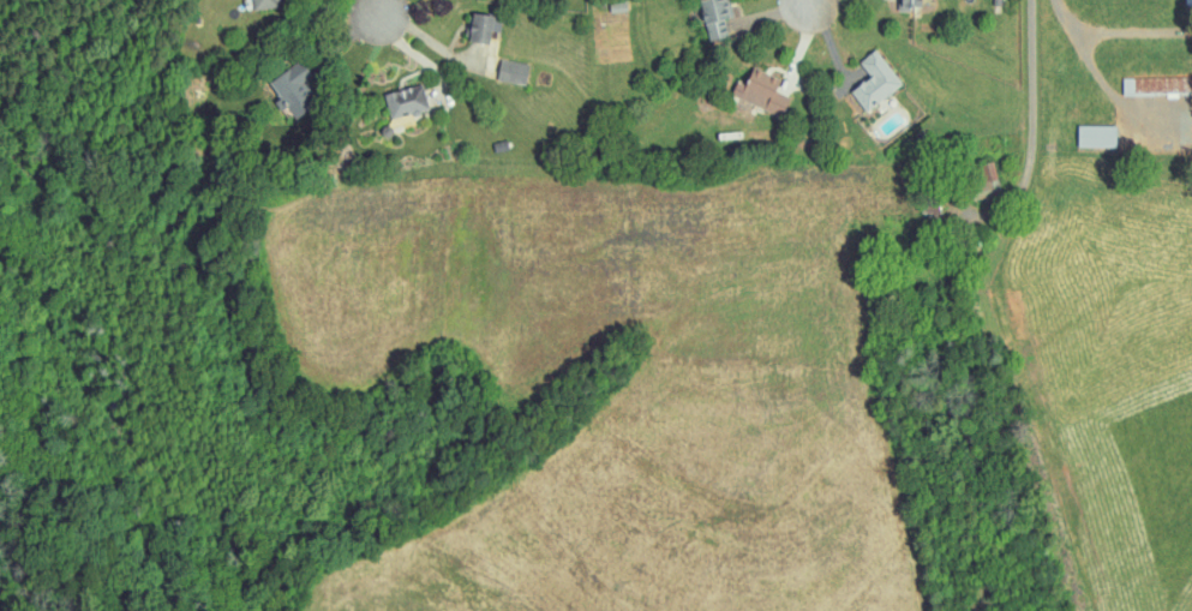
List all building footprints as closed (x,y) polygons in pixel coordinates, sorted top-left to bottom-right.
[(280,7),(280,0),(252,0),(253,10),(280,7)] [(724,19),(731,17),(727,0),(698,0),(703,24),(705,23),(709,42),(729,38),(724,19)] [(899,12),(911,12),(911,7),(921,7),(922,0),(899,0),(899,12)] [(491,31),(500,32),(502,18),(470,13),(466,41),(489,45),(491,31)] [(859,63),(870,77),(850,92),(866,113),(902,84),(875,50),(859,63)] [(525,86),(529,64),(501,59),(497,81),(525,86)] [(268,83),(280,98),(276,101),(292,123),(306,113),(299,103),(314,93),(306,82),(312,77),(300,61),(268,83)] [(737,82),(731,96),(781,117),(789,98),(771,90),(776,79),(753,69),(745,85),(737,82)] [(1123,77),(1123,93),(1191,94),(1191,78),(1123,77)] [(385,93),(390,120),(429,113),(423,85),(385,93)] [(1116,147),(1116,125),(1078,125),(1078,148),(1116,147)] [(968,168),(974,200),(1001,195),(995,163),(968,168)]
